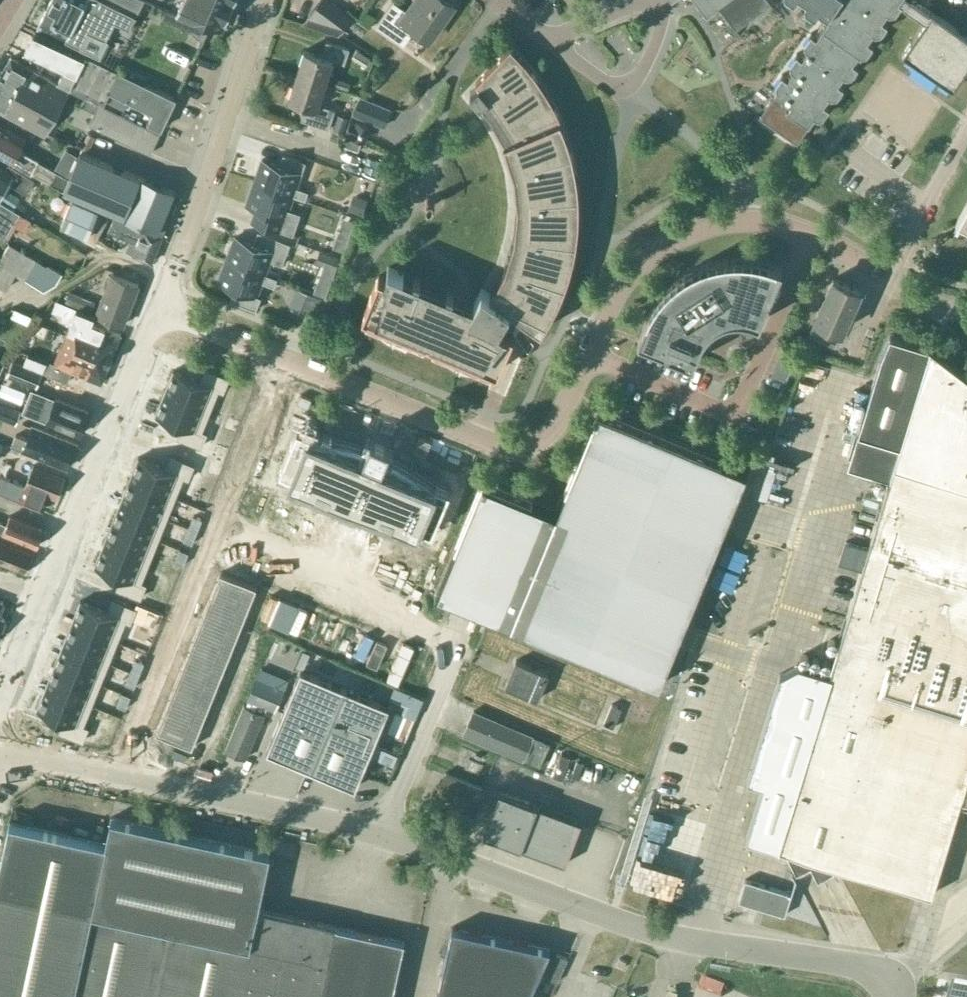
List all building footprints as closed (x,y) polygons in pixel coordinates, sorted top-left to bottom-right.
[(37,28),(56,38),(57,36),(65,41),(66,40),(80,47),(88,31),(106,40),(115,22),(129,29),(143,0),(51,0),(37,28)] [(203,41),(209,26),(220,31),(229,12),(201,0),(181,0),(181,1),(180,0),(147,0),(183,15),(179,25),(190,29),(203,41)] [(229,12),(233,0),(201,0),(229,12)] [(305,21),(338,32),(349,17),(327,0),(320,0),(305,21)] [(453,5),(446,0),(415,0),(407,11),(394,2),(377,27),(403,46),(415,29),(429,39),(453,5)] [(707,17),(719,8),(735,30),(769,4),(766,0),(694,0),(707,17)] [(803,0),(806,8),(824,20),(813,35),(811,33),(804,42),(805,47),(799,56),(796,54),(790,63),(791,68),(785,77),(782,74),(775,83),(776,88),(774,92),(754,119),(795,148),(817,117),(822,116),(828,107),(825,105),(831,96),(836,95),(842,86),(839,84),(846,75),(851,74),(857,65),(854,63),(861,54),(866,53),(872,44),(869,42),(875,34),(880,32),(886,24),(883,21),(889,13),(895,12),(900,4),(924,21),(902,53),(953,88),(966,67),(966,36),(931,11),(931,12),(913,0),(803,0)] [(35,31),(24,52),(75,75),(70,85),(104,101),(109,91),(151,111),(146,122),(161,129),(175,98),(175,97),(109,66),(35,31)] [(545,72),(514,38),(467,87),(496,118),(511,142),(518,173),(521,215),(513,248),(499,277),(483,307),(380,266),(360,311),(506,368),(526,321),(542,330),(553,312),(573,265),(582,210),(578,156),(565,109),(545,72)] [(296,75),(325,84),(333,60),(345,63),(349,48),(326,41),(322,56),(304,50),(296,75)] [(11,57),(0,76),(0,110),(44,134),(69,89),(11,57)] [(318,108),(325,84),(296,75),(289,99),(306,104),(301,119),(329,128),(334,113),(335,108),(324,104),(322,109),(318,108)] [(390,109),(360,98),(354,114),(383,126),(390,109)] [(150,153),(160,133),(98,103),(88,124),(150,153)] [(368,128),(358,123),(357,126),(349,123),(346,131),(353,134),(352,136),(363,141),(368,128)] [(64,190),(69,177),(38,159),(38,160),(18,149),(24,139),(0,125),(0,155),(30,172),(50,182),(64,190)] [(69,177),(64,190),(67,191),(125,215),(124,216),(158,230),(174,191),(141,177),(80,151),(69,177)] [(293,195),(305,199),(308,190),(296,186),(300,172),(302,173),(306,161),(283,153),(279,165),(262,158),(254,181),(293,195)] [(10,181),(26,191),(34,179),(18,169),(14,176),(0,167),(0,198),(10,181)] [(436,204),(435,178),(419,178),(419,205),(436,204)] [(300,212),(288,208),(293,195),(254,181),(246,204),(273,213),(268,225),(293,234),(300,212)] [(356,196),(351,210),(362,213),(367,200),(356,196)] [(98,211),(72,199),(59,228),(86,239),(98,211)] [(5,237),(20,213),(0,200),(0,234),(5,237)] [(955,224),(966,231),(966,202),(955,224)] [(152,262),(162,235),(114,216),(108,231),(130,240),(126,251),(152,262)] [(264,273),(265,273),(270,260),(282,265),(290,243),(258,231),(253,243),(235,236),(226,258),(264,273)] [(338,232),(333,247),(344,250),(349,236),(338,232)] [(0,258),(0,286),(5,289),(15,273),(36,285),(42,275),(56,283),(62,273),(48,265),(47,266),(9,244),(0,258)] [(661,293),(652,308),(643,330),(697,350),(703,337),(707,328),(714,319),(722,312),(733,307),(746,306),(755,307),(764,311),(788,256),(768,249),(752,247),(733,247),(716,250),(699,258),(685,267),(671,279),(661,293)] [(321,252),(317,261),(335,268),(339,258),(321,252)] [(277,278),(265,273),(264,273),(226,258),(217,281),(234,287),(230,300),(256,310),(261,296),(256,295),(261,281),(274,286),(277,278)] [(815,319),(808,334),(833,345),(839,330),(843,332),(863,287),(832,273),(812,318),(815,319)] [(123,324),(138,284),(111,274),(96,314),(123,324)] [(299,311),(314,316),(321,297),(306,291),(299,311)] [(67,330),(114,349),(120,334),(92,322),(94,315),(57,300),(53,309),(64,314),(62,319),(70,322),(67,330)] [(30,350),(24,365),(67,382),(72,371),(101,383),(114,349),(67,330),(54,363),(47,360),(48,357),(30,350)] [(746,838),(784,850),(796,872),(810,864),(817,878),(833,870),(835,865),(931,895),(960,799),(966,801),(966,778),(966,777),(966,376),(929,347),(889,335),(881,354),(858,432),(899,446),(830,674),(798,664),(779,674),(747,779),(762,784),(746,838)] [(767,376),(782,382),(794,354),(780,347),(767,376)] [(33,382),(35,373),(8,366),(5,375),(33,382)] [(173,370),(164,392),(209,410),(218,389),(223,391),(228,378),(205,369),(200,381),(173,370)] [(490,371),(488,390),(502,392),(505,373),(490,371)] [(31,389),(22,411),(80,434),(89,411),(31,389)] [(164,392),(155,414),(182,425),(178,437),(201,446),(206,433),(201,431),(209,410),(164,392)] [(0,400),(0,418),(15,423),(21,408),(0,400)] [(746,472),(598,411),(556,513),(482,483),(437,594),(659,685),(746,472)] [(67,468),(67,467),(77,443),(32,425),(27,439),(15,435),(11,446),(67,468)] [(297,426),(279,469),(292,474),(289,480),(316,491),(319,485),(329,489),(326,496),(380,517),(382,511),(392,515),(390,522),(417,533),(420,526),(432,531),(449,488),(436,483),(433,488),(380,466),(389,444),(371,437),(361,459),(308,437),(311,431),(297,426)] [(138,457),(129,479),(175,497),(183,476),(188,478),(193,465),(170,456),(166,467),(138,457)] [(42,509),(48,495),(56,498),(64,477),(23,460),(19,471),(28,475),(24,486),(0,476),(0,493),(42,509)] [(129,479),(121,500),(166,519),(175,497),(129,479)] [(121,500),(112,522),(157,540),(166,519),(121,500)] [(193,515),(188,528),(197,531),(202,519),(193,515)] [(43,529),(10,516),(6,524),(0,522),(0,532),(36,546),(43,529)] [(112,522),(104,543),(149,561),(157,540),(112,522)] [(188,528),(183,540),(192,543),(197,531),(188,528)] [(26,572),(33,554),(0,541),(0,562),(26,572)] [(104,543),(95,565),(122,576),(117,587),(140,597),(145,584),(140,582),(149,561),(104,543)] [(180,549),(175,561),(183,565),(188,552),(180,549)] [(220,572),(210,597),(247,612),(257,587),(220,572)] [(210,597),(202,615),(239,630),(247,612),(210,597)] [(80,600),(71,623),(117,640),(125,620),(130,622),(135,609),(112,599),(107,611),(80,600)] [(202,615),(195,634),(232,649),(239,630),(202,615)] [(71,623),(63,644),(108,662),(117,640),(71,623)] [(195,634),(187,652),(224,667),(232,649),(195,634)] [(63,644),(54,665),(99,683),(108,662),(63,644)] [(187,652),(180,671),(217,686),(224,667),(187,652)] [(135,659),(130,671),(139,674),(144,662),(135,659)] [(537,699),(548,673),(515,659),(505,685),(537,699)] [(54,665),(46,686),(91,704),(99,683),(54,665)] [(389,706),(300,668),(266,750),(355,787),(369,752),(373,743),(389,706)] [(130,671),(125,683),(134,687),(139,674),(130,671)] [(180,671),(172,689),(209,704),(217,686),(180,671)] [(243,704),(225,748),(246,758),(265,713),(264,712),(267,706),(275,710),(284,687),(257,676),(245,705),(243,704)] [(46,686),(37,708),(64,719),(59,731),(82,740),(87,727),(82,725),(91,704),(46,686)] [(395,687),(392,696),(409,704),(405,713),(414,717),(422,698),(395,687)] [(172,689),(165,708),(202,723),(209,704),(172,689)] [(122,692),(117,705),(125,708),(130,696),(122,692)] [(604,703),(598,724),(610,727),(616,706),(604,703)] [(165,708),(155,733),(192,748),(202,723),(165,708)] [(395,711),(384,738),(398,743),(409,717),(395,711)] [(540,766),(550,743),(474,711),(464,734),(540,766)] [(373,743),(369,752),(391,761),(395,753),(373,743)] [(486,757),(474,752),(462,747),(454,764),(479,775),(486,757)] [(433,801),(470,817),(482,787),(445,771),(433,801)] [(581,821),(499,790),(483,833),(565,864),(581,821)] [(404,940),(258,909),(270,851),(111,816),(105,842),(9,821),(0,863),(0,996),(392,996),(404,940)] [(819,881),(827,898),(837,893),(829,876),(819,881)] [(738,900),(784,914),(791,894),(745,879),(738,900)] [(437,996),(529,996),(551,948),(452,927),(437,996)] [(625,961),(618,958),(615,965),(622,968),(625,961)]
